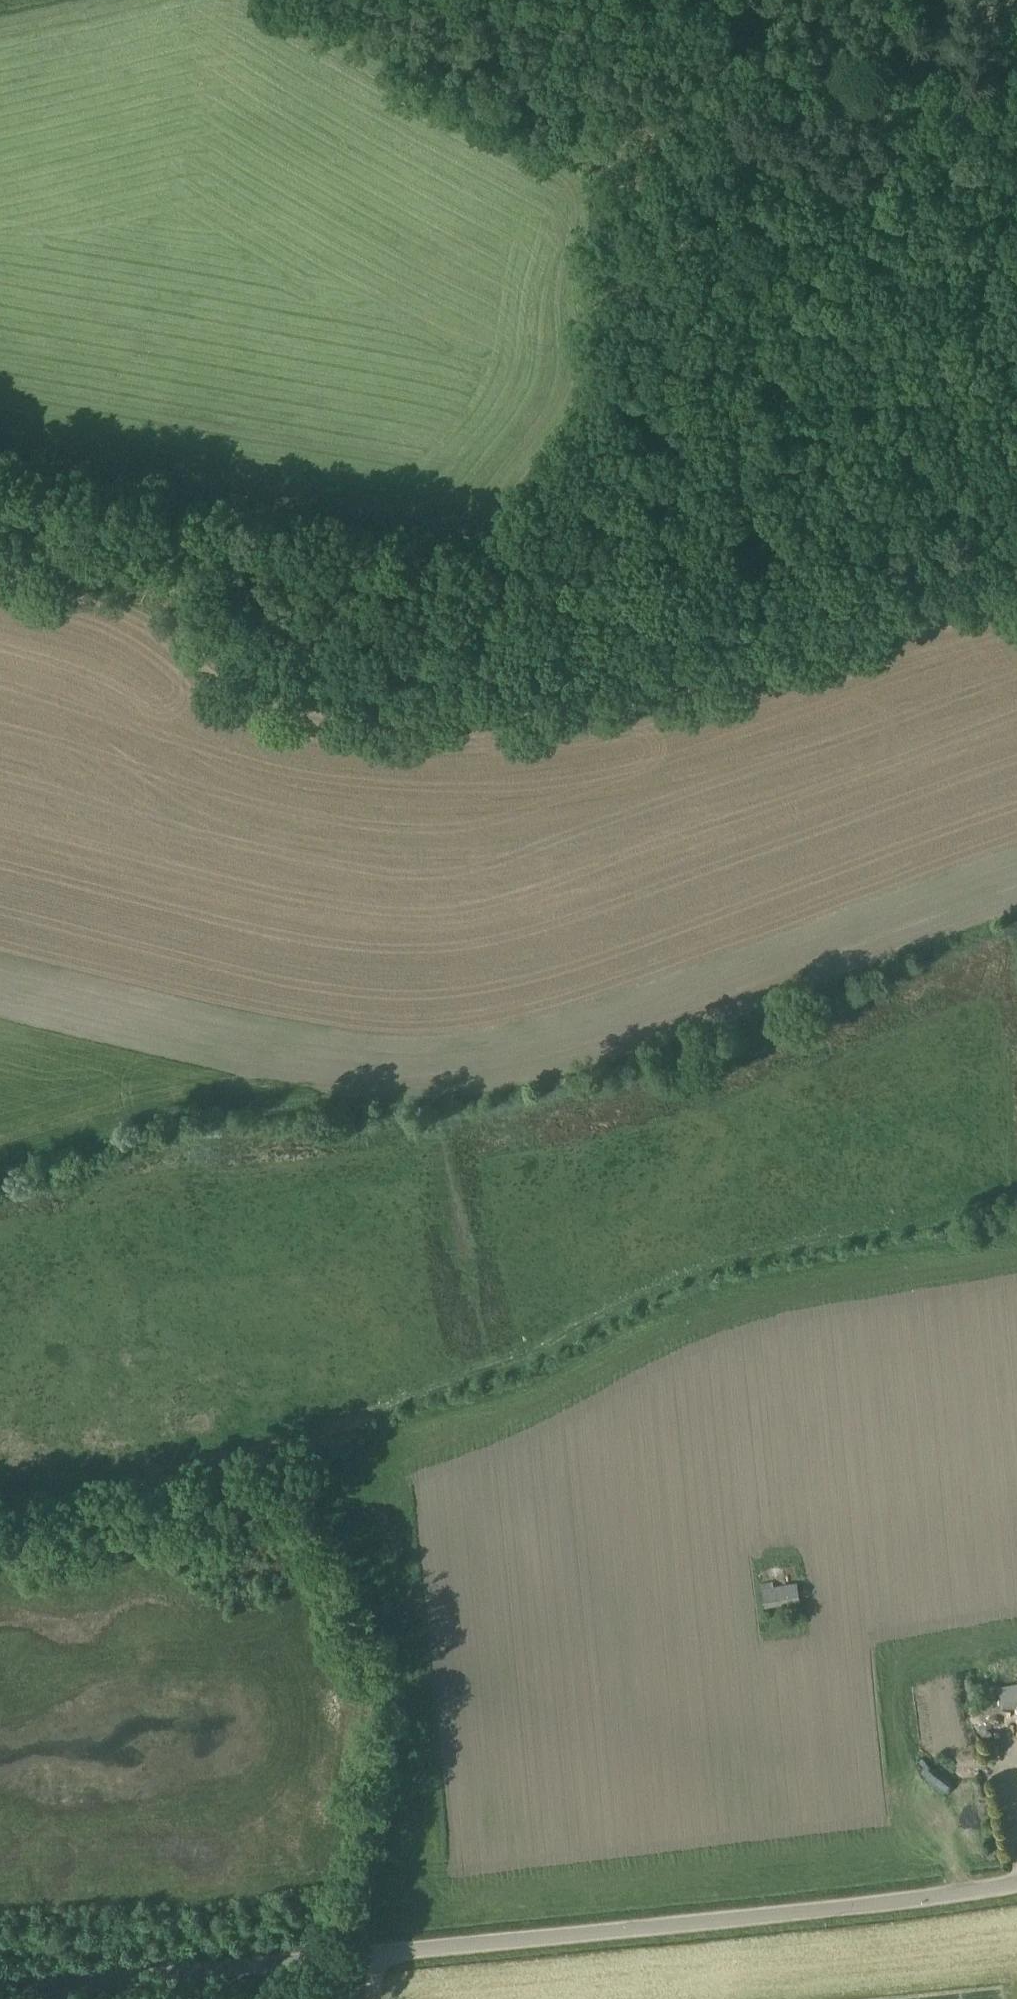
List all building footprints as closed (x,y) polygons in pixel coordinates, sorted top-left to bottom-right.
[(765,1604),(801,1597),(798,1580),(762,1586),(765,1604)] [(1016,1701),(1016,1683),(999,1686),(1002,1704),(1016,1701)]
